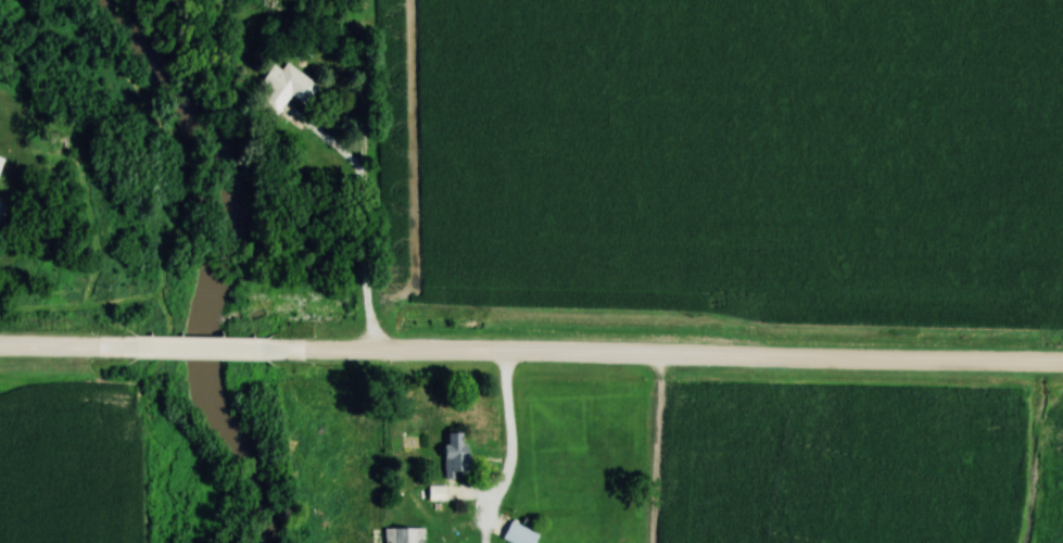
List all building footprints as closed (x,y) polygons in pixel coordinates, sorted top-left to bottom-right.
[(271,116),(288,94),(302,104),(316,86),(285,62),(279,70),(270,63),(256,80),(265,87),(254,102),(271,116)] [(438,478),(456,479),(458,432),(440,432),(438,478)] [(442,499),(442,487),(425,487),(425,499),(442,499)] [(422,527),(378,527),(378,542),(422,542),(422,527)]
